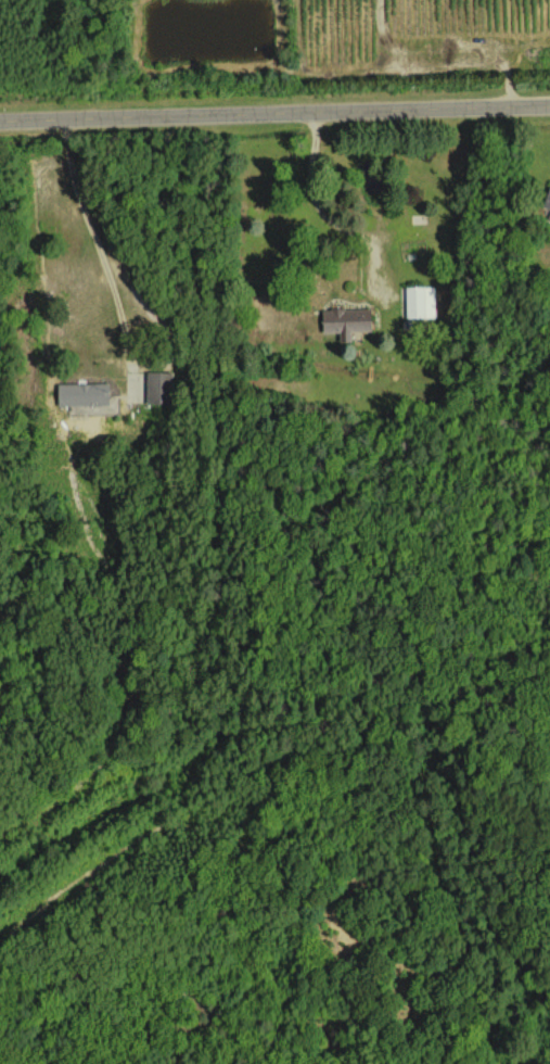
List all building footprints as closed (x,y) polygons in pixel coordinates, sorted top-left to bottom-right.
[(431,317),(431,287),(407,286),(407,317),(431,317)] [(338,332),(339,342),(350,342),(349,331),(370,331),(369,307),(321,308),(321,332),(338,332)] [(146,402),(173,403),(173,372),(146,371),(146,402)] [(118,414),(118,396),(111,396),(110,383),(57,384),(57,406),(71,405),(71,415),(118,414)]
